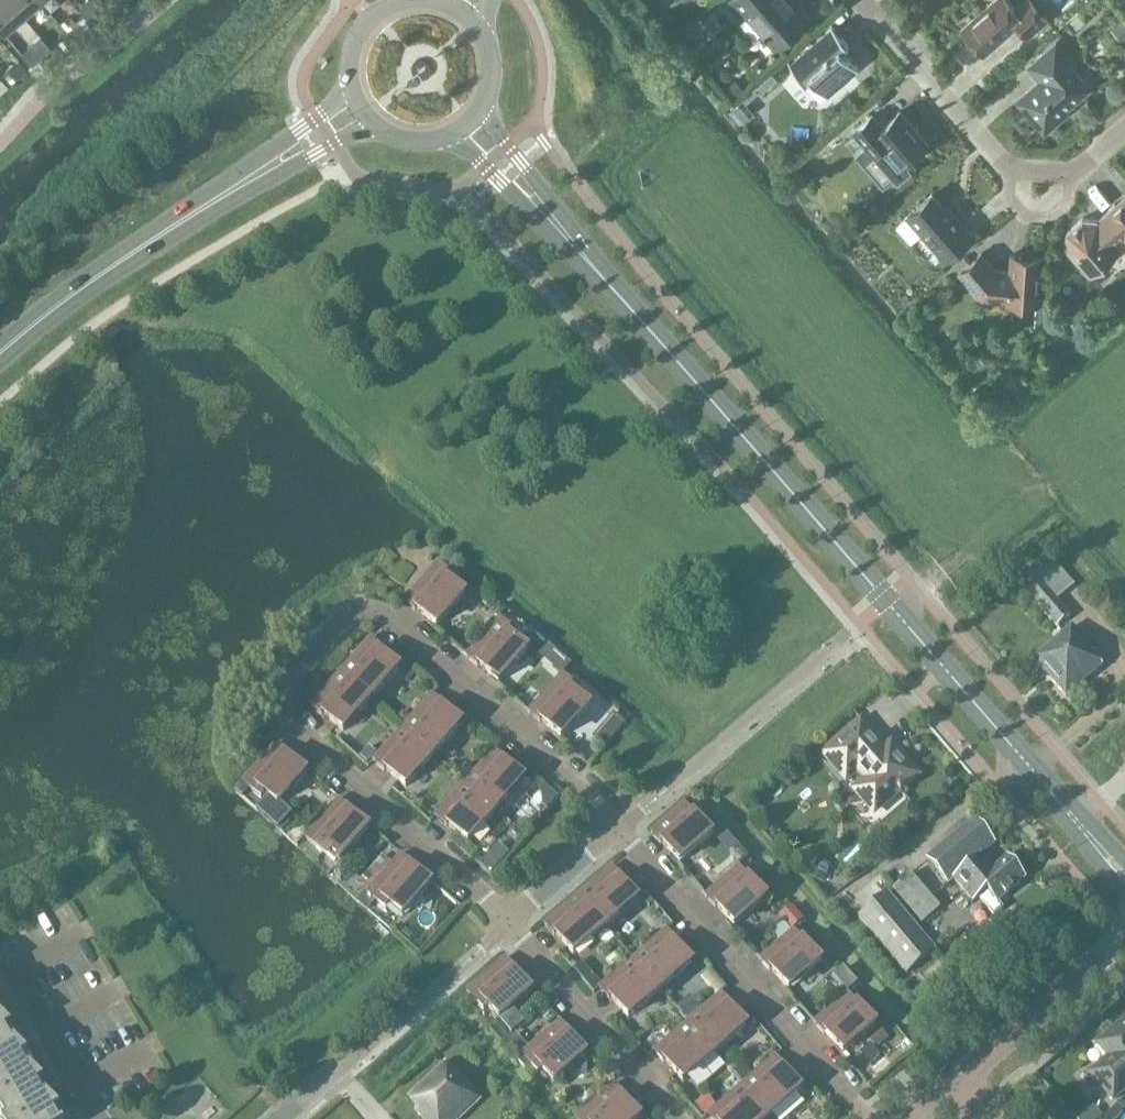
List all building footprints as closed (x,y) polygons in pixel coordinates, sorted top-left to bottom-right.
[(8,0),(0,0),(0,29),(5,34),(24,18),(8,0)] [(24,18),(42,2),(40,0),(8,0),(24,18)] [(78,9),(85,17),(103,1),(102,0),(88,0),(78,9)] [(678,0),(689,13),(704,0),(678,0)] [(727,2),(739,16),(745,11),(776,47),(810,18),(794,0),(729,0),(727,2)] [(1016,9),(1008,0),(995,0),(963,28),(984,53),(1018,24),(1028,36),(1048,19),(1032,0),(1027,0),(1016,9)] [(70,15),(61,23),(68,31),(77,24),(70,15)] [(1112,29),(1124,43),(1124,42),(1124,21),(1124,19),(1112,29)] [(813,76),(829,94),(859,67),(844,49),(849,44),(833,25),(789,62),(806,82),(813,76)] [(41,39),(31,48),(39,57),(49,48),(41,39)] [(1057,43),(1056,44),(1031,65),(1043,79),(1019,100),(1032,116),(1036,113),(1048,127),(1068,111),(1065,107),(1089,87),(1067,61),(1070,58),(1057,43)] [(0,74),(0,76),(7,85),(27,67),(18,58),(0,74)] [(732,82),(725,89),(734,99),(741,93),(732,82)] [(740,103),(730,112),(741,125),(751,116),(740,103)] [(873,114),(854,131),(899,183),(912,171),(906,164),(929,144),(901,110),(883,126),(873,114)] [(908,215),(947,260),(975,236),(953,211),(951,214),(933,193),(908,215)] [(1098,219),(1083,217),(1068,231),(1067,245),(1079,260),(1078,264),(1084,271),(1088,271),(1090,273),(1124,243),(1124,195),(1098,219)] [(982,298),(1008,300),(1008,302),(1039,304),(1042,257),(1011,255),(1010,271),(997,270),(982,253),(960,272),(982,298)] [(1011,373),(1007,377),(1008,384),(1012,389),(1019,389),(1023,384),(1023,377),(1019,373),(1011,373)] [(1054,561),(1037,576),(1056,598),(1058,600),(1075,585),(1054,561)] [(416,611),(417,609),(437,627),(466,595),(453,583),(457,579),(439,562),(404,601),(416,611)] [(1058,600),(1056,598),(1037,576),(1035,574),(1022,587),(1055,625),(1068,612),(1058,600)] [(499,603),(491,612),(494,614),(498,618),(506,609),(499,603)] [(520,634),(501,618),(467,657),(478,667),(480,665),(499,683),(528,651),(515,639),(520,634)] [(1034,659),(1056,685),(1066,698),(1103,667),(1092,655),(1094,654),(1072,627),(1034,659)] [(371,639),(341,672),(372,700),(400,668),(381,651),(382,649),(371,639)] [(563,657),(553,668),(562,676),(564,674),(572,665),(563,657)] [(372,700),(341,672),(311,705),(323,716),(324,714),(344,731),(372,700)] [(529,712),(540,723),(542,721),(562,738),(591,706),(578,695),(582,690),(564,674),(562,676),(529,712)] [(433,694),(403,728),(434,755),(462,724),(443,706),(445,704),(433,694)] [(404,710),(397,718),(403,724),(411,716),(404,710)] [(615,715),(593,739),(603,749),(619,732),(625,724),(615,715)] [(823,754),(847,781),(858,771),(865,780),(863,782),(861,784),(860,785),(860,786),(859,788),(859,791),(859,793),(859,794),(860,795),(861,797),(862,799),(873,812),(898,790),(902,794),(905,791),(903,789),(913,781),(914,780),(915,779),(915,777),(916,776),(916,774),(916,773),(915,771),(915,770),(914,769),(892,743),(886,749),(862,721),(823,754)] [(434,755),(403,728),(373,761),(385,771),(387,769),(406,787),(434,755)] [(239,786),(236,790),(242,795),(245,792),(249,788),(261,798),(265,793),(278,805),(307,773),(300,767),(287,755),(289,753),(277,743),(243,782),(239,786)] [(368,745),(358,756),(367,765),(377,753),(368,745)] [(496,750),(466,783),(497,811),(525,780),(505,762),(507,760),(496,750)] [(466,765),(458,775),(464,781),(473,771),(466,765)] [(497,811),(466,783),(436,817),(447,827),(449,825),(469,842),(497,811)] [(328,849),(341,861),(369,828),(350,811),(351,809),(340,799),(305,838),(323,854),(328,849)] [(663,843),(680,863),(713,835),(686,803),(651,833),(661,845),(663,843)] [(1025,879),(1023,876),(1024,872),(1020,868),(1016,868),(1008,858),(994,870),(982,855),(995,844),(975,819),(928,859),(948,884),(954,879),(974,902),(979,898),(995,916),(1004,909),(999,902),(1011,892),(1011,891),(1025,879)] [(513,828),(506,836),(516,844),(522,837),(513,828)] [(499,844),(479,865),(490,875),(491,874),(510,853),(499,844)] [(738,844),(728,853),(740,867),(750,858),(738,844)] [(363,898),(360,901),(369,909),(372,906),(376,901),(386,909),(390,905),(403,916),(432,884),(425,878),(412,867),(414,865),(402,854),(393,865),(369,891),(367,893),(363,898)] [(384,857),(370,872),(379,880),(393,865),(384,857)] [(750,858),(740,867),(750,878),(760,869),(750,858)] [(816,859),(809,878),(821,883),(828,864),(816,859)] [(613,866),(579,895),(606,927),(638,899),(621,879),(623,878),(613,866)] [(750,878),(740,867),(706,896),(716,908),(718,906),(735,926),(767,898),(750,878)] [(645,893),(640,897),(648,907),(653,903),(645,893)] [(888,893),(859,917),(907,974),(936,950),(888,893)] [(606,927),(579,895),(545,925),(555,936),(557,935),(574,955),(606,927)] [(792,906),(782,914),(793,928),(803,919),(792,906)] [(668,929),(634,959),(661,990),(693,963),(676,943),(678,941),(668,929)] [(760,960),(770,971),(772,970),(789,990),(822,962),(795,930),(760,960)] [(517,969),(507,958),(467,991),(483,1010),(488,1006),(500,1019),(532,991),(515,971),(517,969)] [(661,990),(634,959),(600,988),(610,1000),(612,998),(629,1018),(661,990)] [(600,988),(602,986),(583,963),(575,970),(594,993),(600,988)] [(850,973),(842,980),(851,990),(859,984),(850,973)] [(722,993),(688,1022),(715,1054),(747,1026),(730,1006),(732,1004),(722,993)] [(827,1033),(838,1046),(844,1053),(876,1025),(849,993),(815,1023),(825,1035),(827,1033)] [(690,995),(675,1007),(686,1020),(700,1007),(690,995)] [(4,1118),(58,1118),(63,1115),(49,1101),(48,1102),(41,1091),(46,1088),(33,1074),(30,1075),(24,1064),(30,1060),(16,1047),(14,1048),(7,1037),(14,1033),(0,1020),(0,1112),(4,1118)] [(1091,1073),(1114,1100),(1124,1090),(1124,1020),(1098,1044),(1109,1057),(1091,1073)] [(522,1055),(517,1059),(524,1068),(530,1064),(538,1073),(543,1069),(554,1082),(587,1054),(580,1047),(570,1034),(572,1032),(562,1021),(530,1048),(522,1055)] [(715,1054),(688,1022),(654,1051),(664,1063),(666,1061),(683,1081),(715,1054)] [(878,1026),(868,1035),(878,1046),(887,1038),(878,1026)] [(517,1033),(508,1040),(514,1046),(522,1055),(530,1048),(517,1033)] [(776,1056),(743,1085),(770,1117),(802,1089),(785,1069),(787,1068),(776,1056)] [(418,1107),(416,1109),(424,1118),(459,1118),(481,1100),(447,1062),(407,1097),(418,1107)] [(743,1064),(732,1073),(741,1084),(752,1075),(743,1064)] [(626,1096),(616,1084),(577,1118),(640,1118),(641,1118),(624,1098),(626,1096)] [(743,1085),(717,1107),(709,1114),(713,1118),(767,1118),(770,1117),(743,1085)] [(707,1096),(695,1106),(705,1118),(709,1114),(717,1107),(707,1096)] [(1101,1118),(1102,1118),(1116,1118),(1122,1114),(1115,1106),(1101,1118)]
